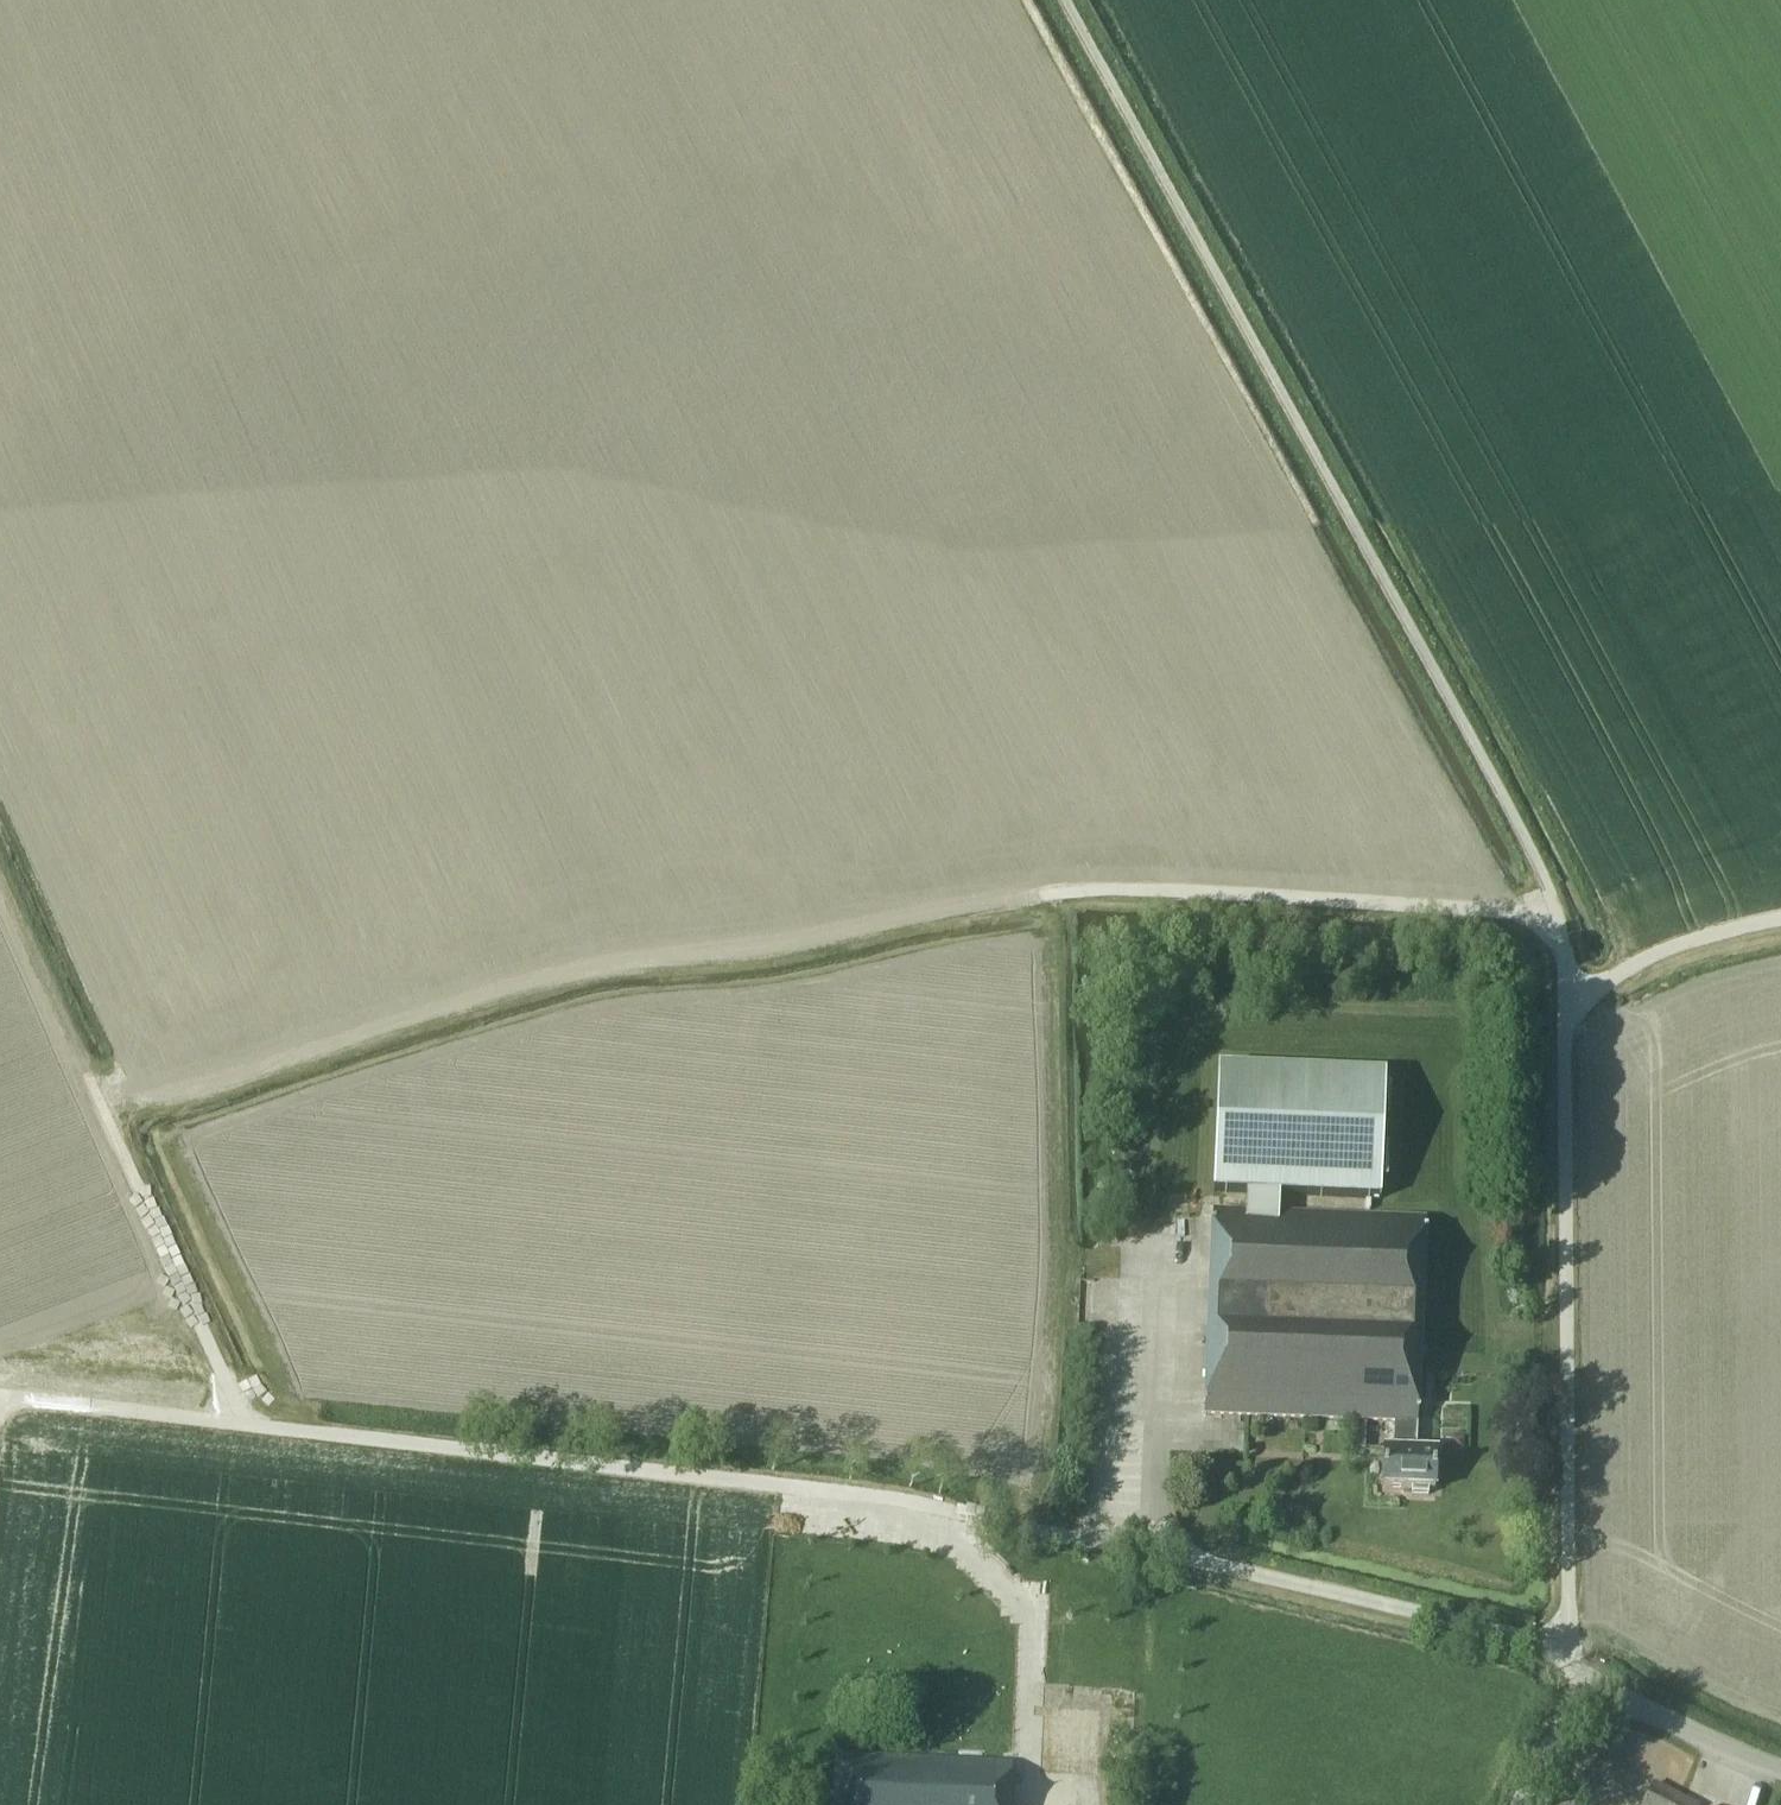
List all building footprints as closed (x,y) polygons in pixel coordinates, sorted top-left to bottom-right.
[(1246,1212),(1212,1211),(1204,1415),(1400,1422),(1399,1451),(1385,1450),(1384,1488),(1435,1489),(1437,1452),(1416,1451),(1417,1423),(1418,1423),(1427,1219),(1280,1213),(1280,1195),(1380,1199),(1385,1074),(1218,1067),(1213,1193),(1246,1194),(1246,1212)] [(1014,1762),(836,1754),(833,1804),(1012,1804),(1014,1762)] [(1654,1785),(1643,1804),(1695,1804),(1654,1785)]
